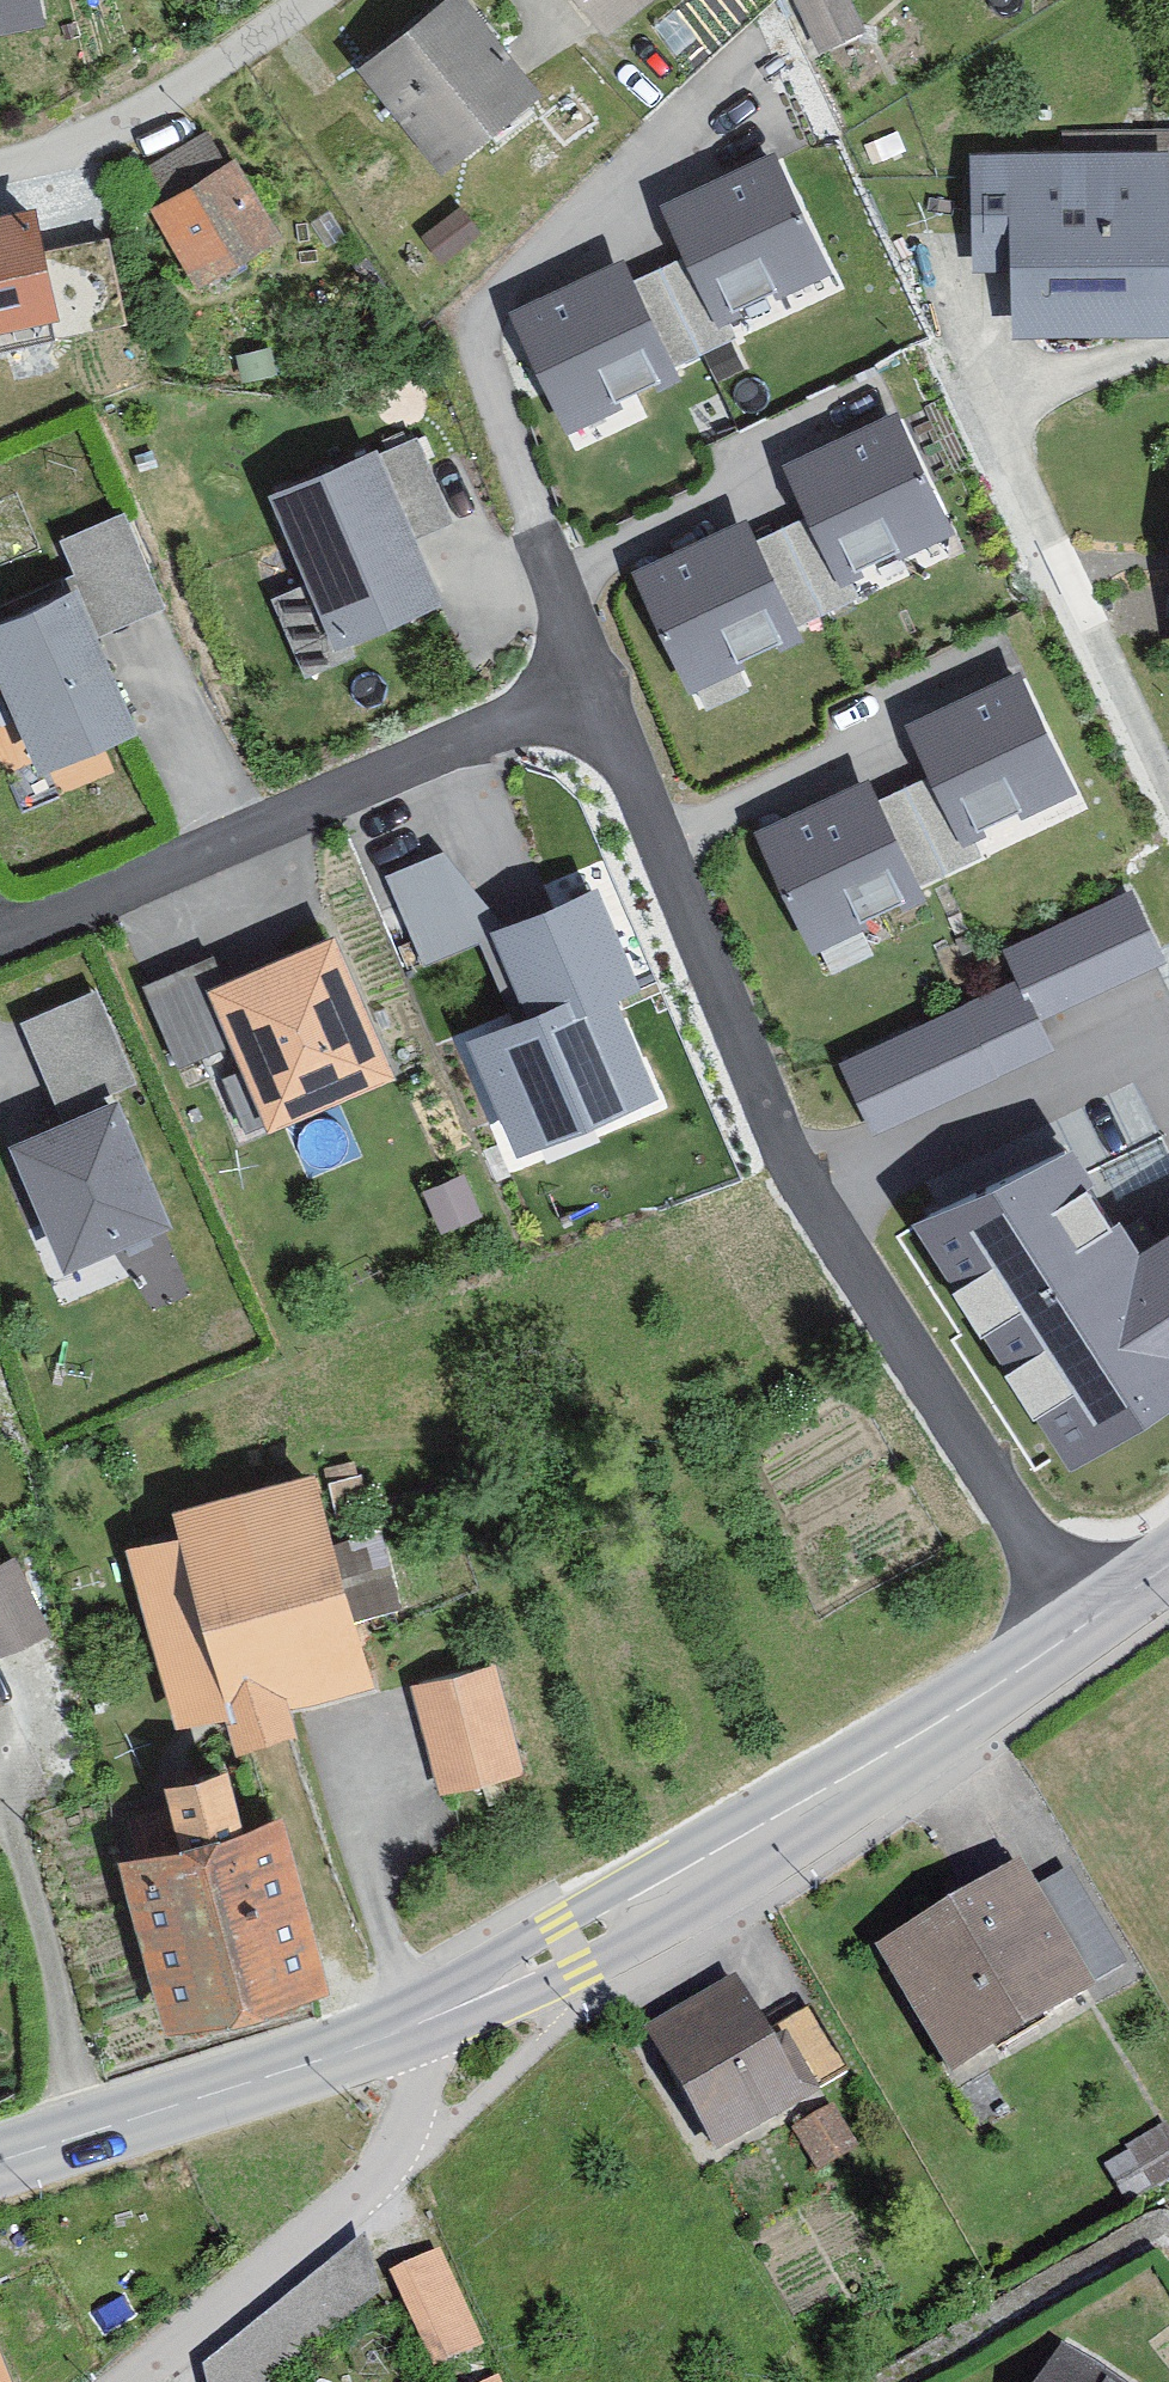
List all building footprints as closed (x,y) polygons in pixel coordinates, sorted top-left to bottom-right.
[(47,14),(44,0),(0,0),(0,24),(47,14)] [(846,0),(798,0),(796,1),(827,53),(865,31),(846,0)] [(523,94),(455,5),(373,67),(441,156),(523,94)] [(224,183),(202,143),(121,187),(143,229),(169,215),(207,286),(278,248),(239,174),(224,183)] [(976,159),(980,277),(1019,275),(1021,345),(1168,340),(1168,153),(976,159)] [(724,306),(824,257),(776,160),(676,209),(724,306)] [(45,223),(0,232),(0,366),(71,351),(45,223)] [(574,411),(675,362),(627,264),(527,313),(574,411)] [(848,570),(948,521),(900,423),(800,472),(848,570)] [(458,530),(416,437),(273,501),(343,657),(447,611),(419,547),(458,530)] [(72,526),(103,613),(160,593),(129,506),(72,526)] [(699,674),(799,625),(751,528),(651,577),(699,674)] [(91,596),(0,635),(0,663),(48,771),(149,727),(91,596)] [(965,830),(1066,781),(1018,684),(917,733),(965,830)] [(816,935),(916,886),(869,789),(768,838),(816,935)] [(536,1138),(645,1087),(601,993),(625,981),(588,903),(564,915),(513,939),(547,1012),(489,1039),(536,1138)] [(1155,959),(1129,904),(1013,959),(1024,984),(845,1068),(875,1131),(1046,1051),(1031,1017),(1155,959)] [(399,1087),(342,943),(228,987),(218,961),(145,990),(177,1070),(243,1044),(279,1134),(399,1087)] [(134,1070),(98,988),(18,1023),(53,1105),(134,1070)] [(182,1220),(128,1105),(22,1154),(75,1269),(182,1220)] [(480,1218),(463,1175),(423,1191),(440,1234),(480,1218)] [(1137,1271),(1071,1175),(934,1233),(1074,1451),(1168,1391),(1168,1251),(1137,1271)] [(379,1685),(327,1474),(183,1509),(189,1534),(137,1547),(183,1733),(249,1716),(258,1754),(310,1741),(301,1705),(379,1685)] [(18,1564),(0,1573),(0,1640),(6,1654),(50,1634),(18,1564)] [(498,1668),(414,1691),(445,1802),(528,1779),(498,1668)] [(254,1832),(240,1772),(179,1786),(193,1848),(132,1862),(172,2036),(336,1999),(296,1823),(254,1832)] [(1083,1990),(1018,1880),(893,1954),(958,2063),(1083,1990)] [(763,2039),(738,1995),(661,2039),(725,2149),(813,2098),(806,2086),(834,2070),(802,2016),(763,2039)] [(852,2156),(833,2125),(802,2144),(821,2175),(852,2156)] [(1160,2138),(1100,2173),(1124,2212),(1168,2186),(1168,2153),(1160,2138)] [(475,2342),(436,2263),(408,2278),(446,2356),(475,2342)] [(1063,2365),(1052,2381),(1091,2381),(1063,2365)]
